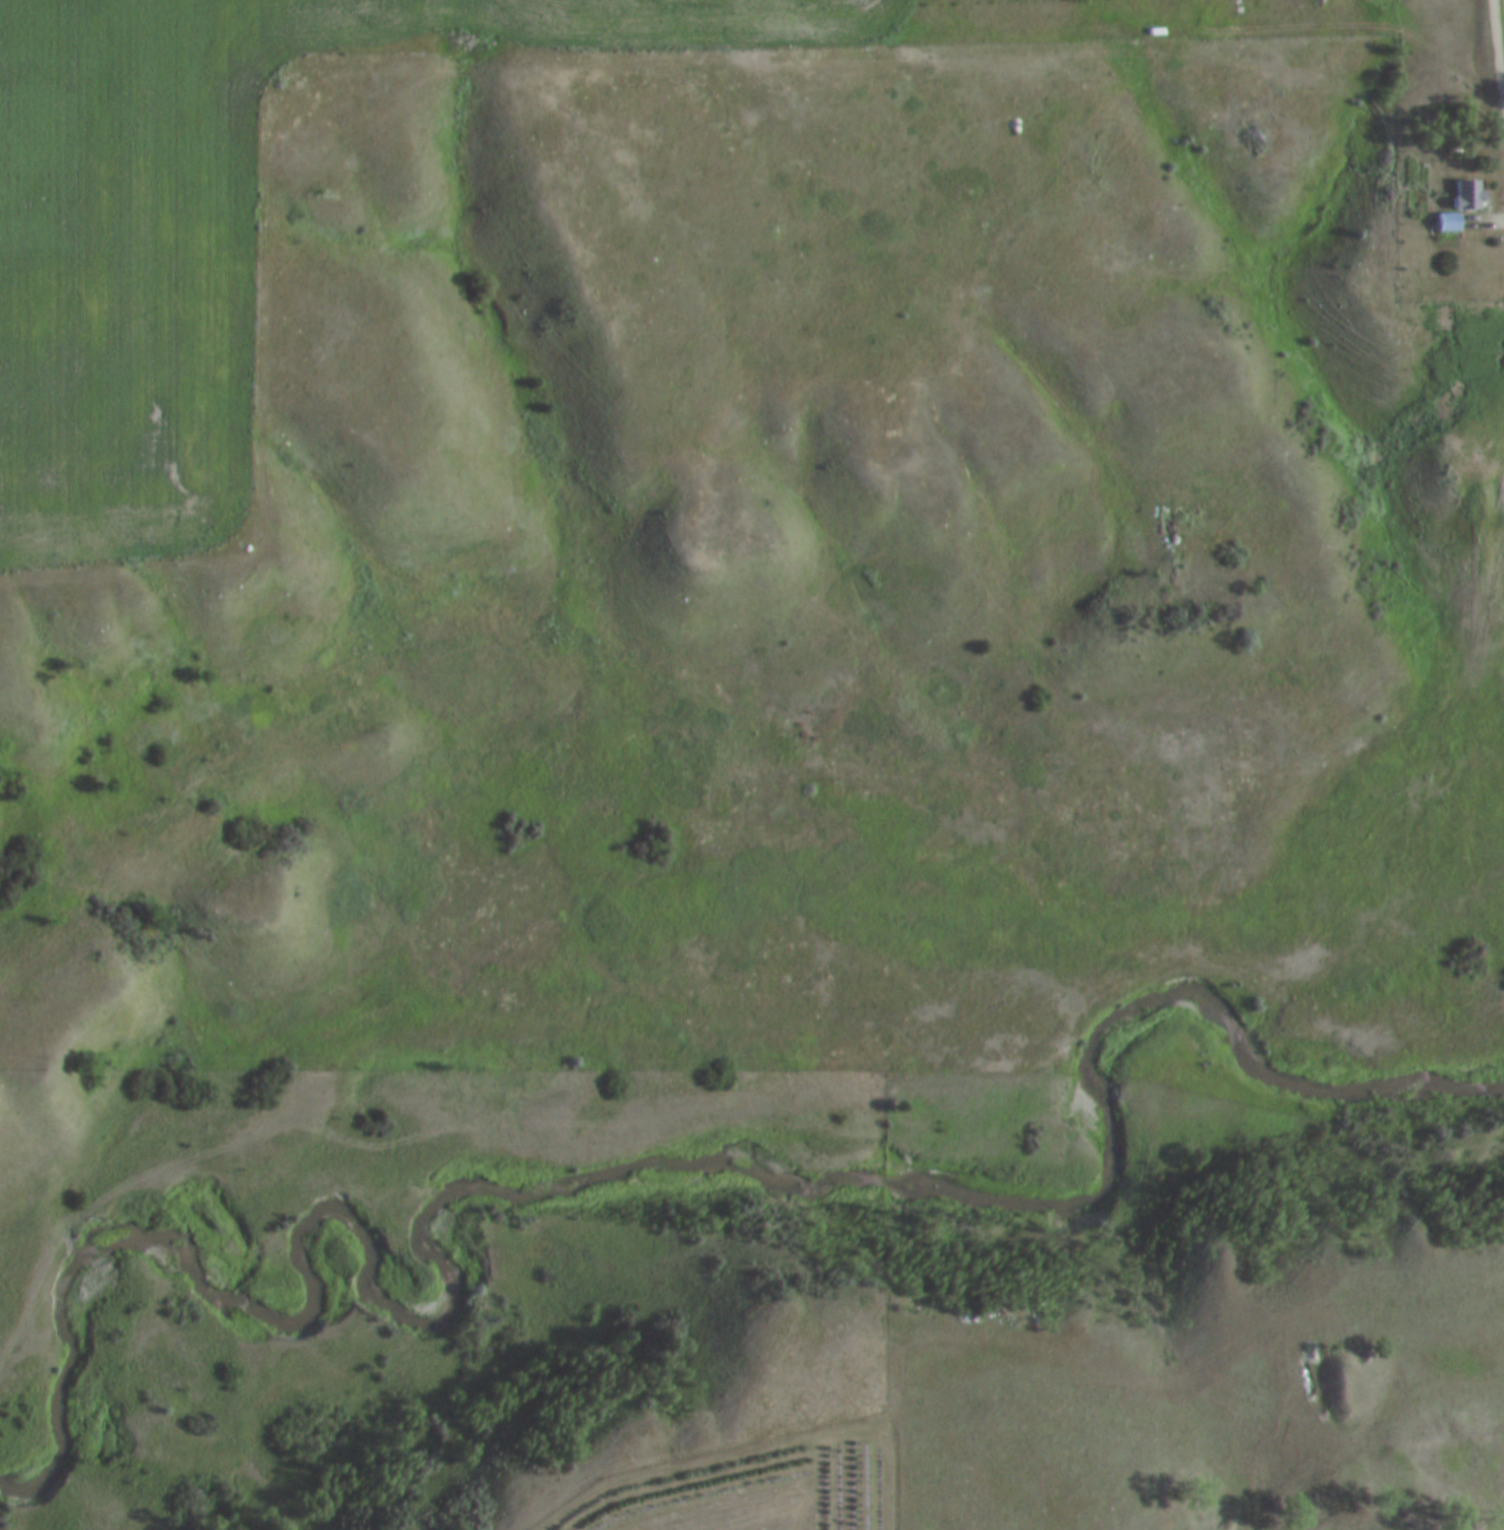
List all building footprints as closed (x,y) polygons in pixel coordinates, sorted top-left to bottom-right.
[(1478,193),(1478,182),(1453,182),(1453,212),(1481,212),(1481,201),(1486,201),(1486,193),(1478,193)] [(1458,234),(1458,215),(1436,215),(1436,234),(1458,234)]
